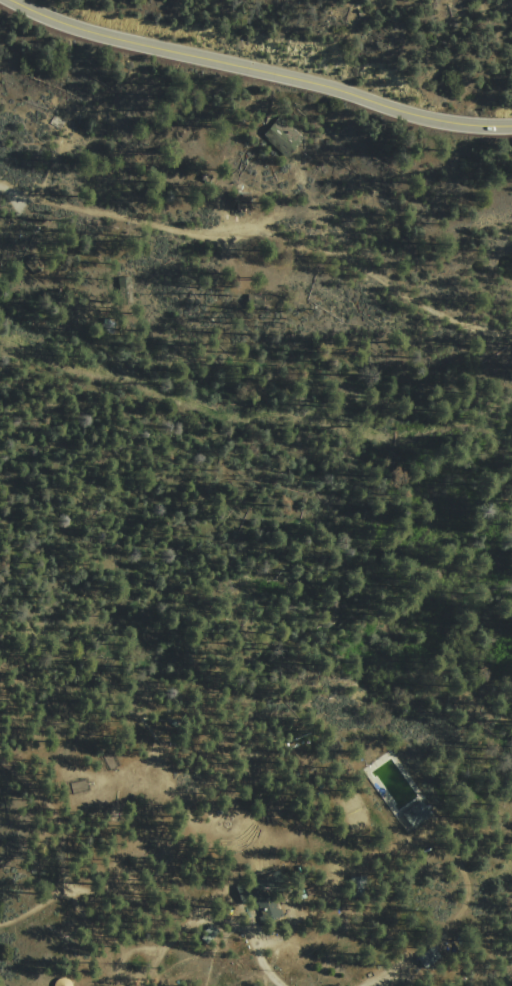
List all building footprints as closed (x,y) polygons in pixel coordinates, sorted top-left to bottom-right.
[(284,153),(302,137),(280,113),(262,130),(284,153)] [(102,755),(113,749),(122,764),(111,771),(102,755)] [(93,788),(89,777),(71,783),(75,795),(93,788)] [(403,814),(423,801),(433,816),(413,829),(403,814)] [(110,804),(123,805),(122,822),(109,821),(110,804)]
